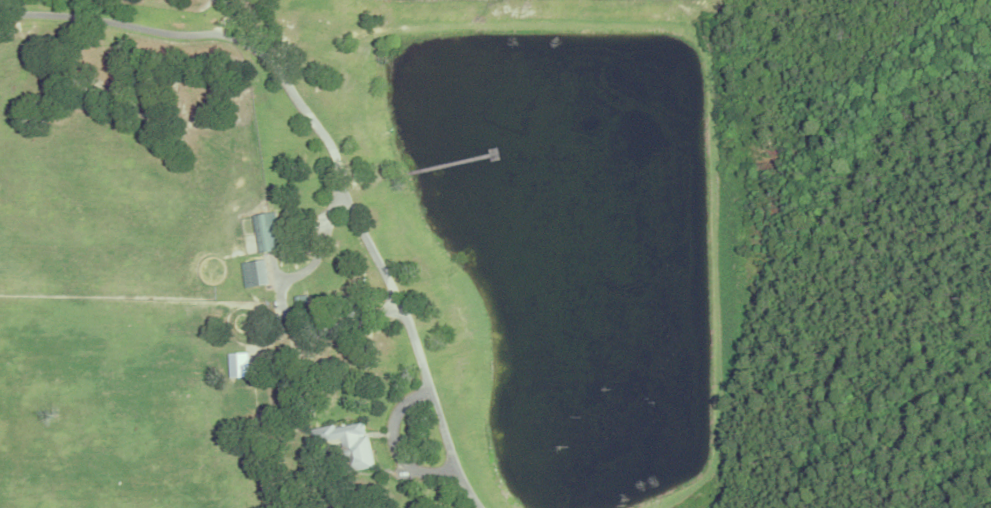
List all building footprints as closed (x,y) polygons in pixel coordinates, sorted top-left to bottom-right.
[(280,220),(282,229),(287,228),(290,245),(259,250),(253,213),(276,209),(278,220),(280,220)] [(245,263),(249,287),(270,283),(266,259),(245,263)] [(294,294),(306,292),(308,301),(295,303),(294,294)] [(375,467),(369,435),(366,435),(363,421),(312,430),(315,446),(346,441),(351,471),(375,467)]
